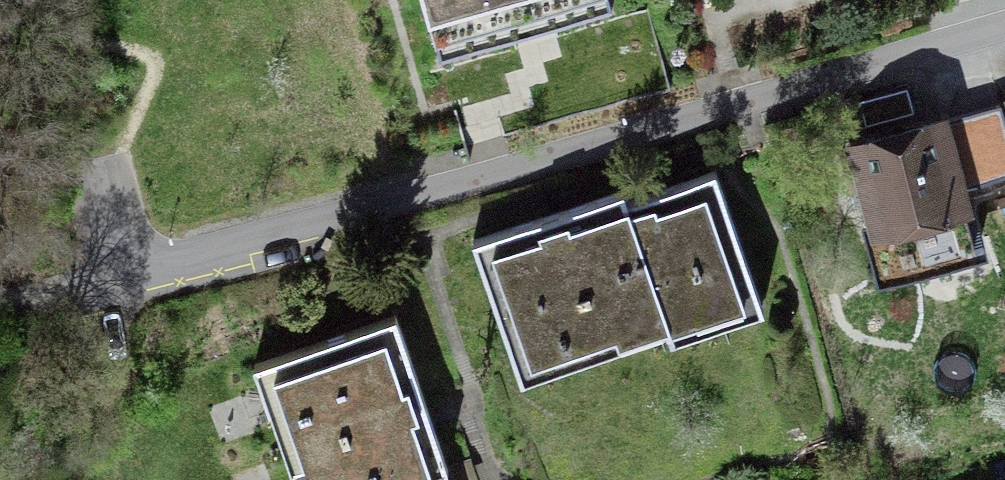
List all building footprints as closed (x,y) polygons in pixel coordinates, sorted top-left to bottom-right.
[(529,35),(519,0),(422,0),(440,61),(529,35)] [(529,35),(612,11),(609,0),(519,0),(529,35)] [(866,124),(914,110),(907,86),(859,99),(866,124)] [(1001,103),(969,113),(987,173),(1004,168),(1004,118),(1001,103)] [(948,119),(845,147),(873,247),(891,242),(944,228),(976,219),(948,119)] [(708,322),(706,314),(757,297),(714,171),(627,201),(666,315),(673,334),(708,322)] [(627,201),(623,189),(476,239),(519,365),(666,315),(627,201)] [(895,259),(949,244),(944,228),(891,242),(895,259)] [(285,412),(277,415),(291,455),(299,452),(309,479),(400,479),(447,464),(395,315),(267,359),(285,412)] [(436,468),(400,479),(440,479),(436,468)]
